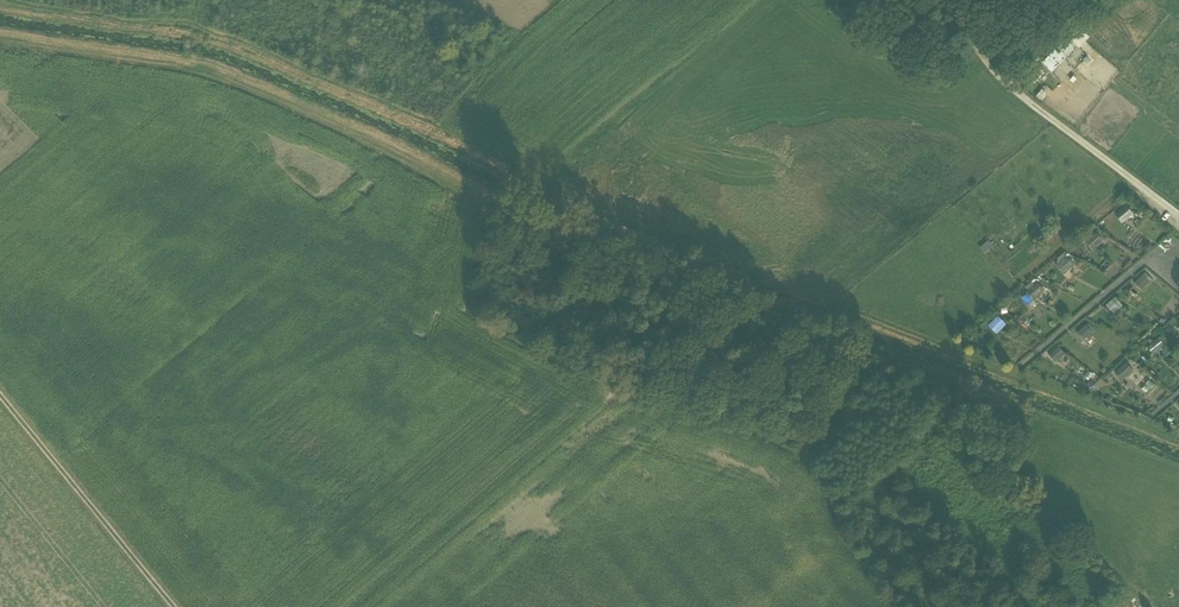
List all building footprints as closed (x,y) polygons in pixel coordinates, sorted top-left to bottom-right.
[(1066,42),(1052,56),(1061,64),(1077,49),(1066,42)] [(1061,64),(1052,56),(1043,65),(1052,73),(1061,64)] [(1121,223),(1134,215),(1128,206),(1115,214),(1121,223)] [(1090,251),(1103,245),(1098,234),(1085,239),(1090,251)] [(1064,275),(1075,264),(1065,253),(1054,264),(1064,275)] [(1145,272),(1134,283),(1142,290),(1153,280),(1145,272)] [(1034,280),(1025,287),(1029,292),(1022,297),(1028,305),(1044,292),(1034,280)] [(1112,314),(1122,306),(1116,297),(1106,305),(1112,314)] [(988,326),(995,334),(1006,324),(998,316),(988,326)] [(1077,333),(1085,340),(1093,331),(1085,324),(1077,333)] [(1159,338),(1147,346),(1153,354),(1165,347),(1159,338)] [(1055,362),(1065,354),(1058,346),(1048,354),(1055,362)] [(1115,372),(1122,380),(1134,371),(1127,362),(1115,372)]
